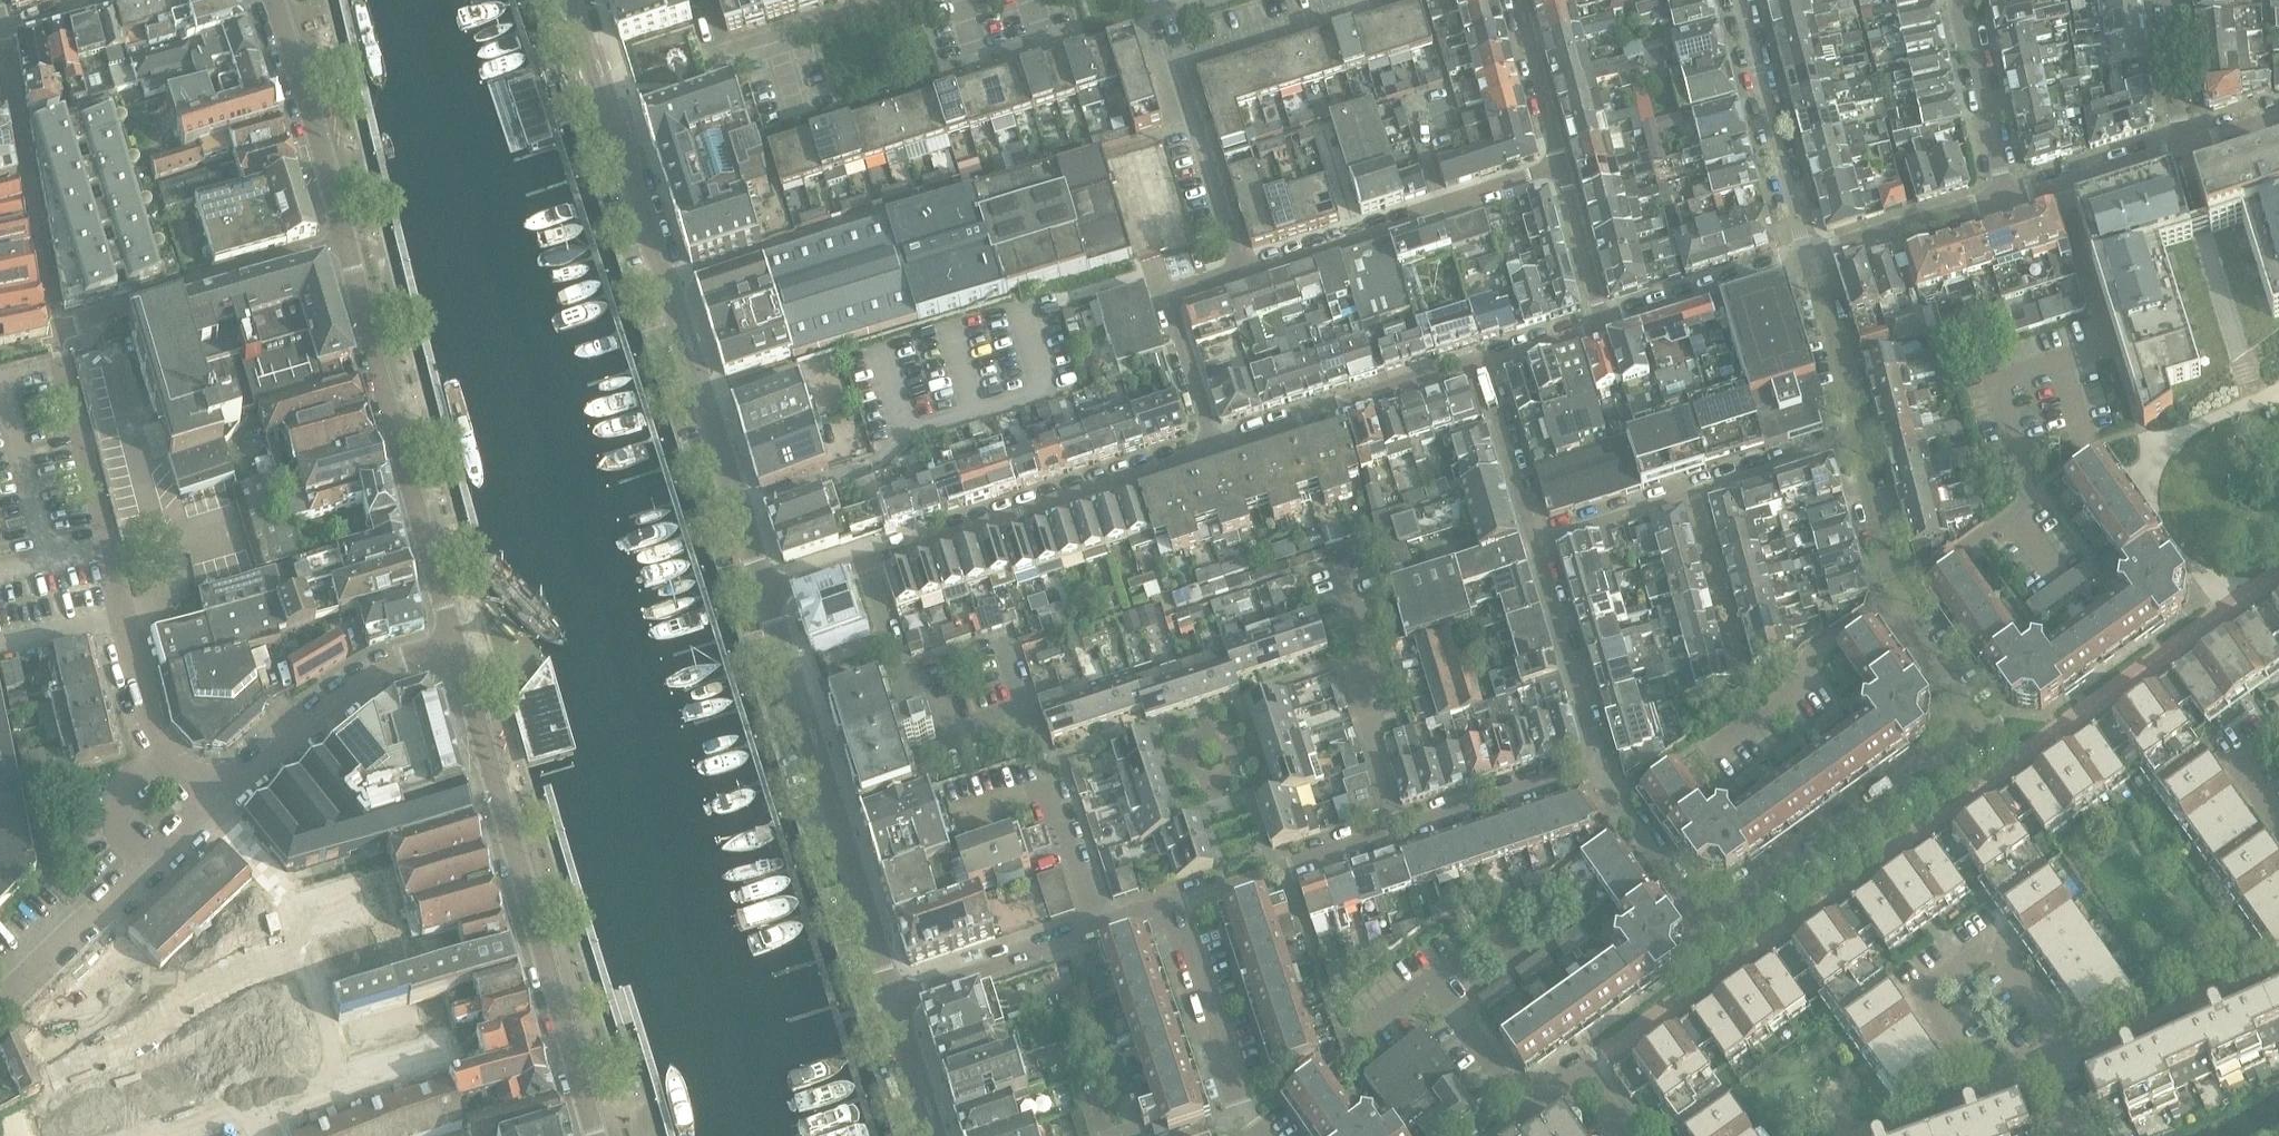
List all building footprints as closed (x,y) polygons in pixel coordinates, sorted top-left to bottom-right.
[(13,8),(42,0),(11,0),(13,8)] [(121,36),(236,3),(235,0),(155,0),(114,12),(121,36)] [(669,25),(692,18),(686,0),(609,0),(621,40),(669,25)] [(728,32),(831,0),(718,0),(728,32)] [(1460,14),(1498,4),(1497,0),(1447,0),(1450,10),(1430,15),(1432,21),(1460,14)] [(1539,18),(1576,8),(1574,0),(1534,0),(1539,18)] [(1653,16),(1712,1),(1712,0),(1668,0),(1657,3),(1658,7),(1651,9),(1653,16)] [(1768,9),(1774,32),(1813,22),(1830,17),(1827,7),(1822,8),(1820,0),(1801,0),(1768,9)] [(1936,5),(1935,0),(1895,0),(1898,13),(1936,5)] [(2099,13),(2105,13),(2106,22),(2143,18),(2141,0),(2098,0),(2099,13)] [(2235,7),(2235,0),(2195,0),(2196,11),(2235,7)] [(1678,30),(1717,20),(1712,1),(1653,16),(1654,22),(1661,20),(1662,25),(1675,21),(1678,30)] [(245,27),(236,3),(121,36),(129,59),(190,41),(194,43),(245,27)] [(1997,33),(2050,22),(2070,17),(2068,7),(2033,15),(2030,3),(1992,11),(1997,33)] [(1460,14),(1463,26),(1436,33),(1439,44),(1446,42),(1462,38),(1461,35),(1465,34),(1466,38),(1504,28),(1498,4),(1460,14)] [(1408,8),(1398,11),(1411,54),(1433,47),(1421,5),(1408,9),(1408,8)] [(1582,32),(1576,8),(1539,18),(1545,42),(1582,32)] [(1890,39),(1892,39),(1941,28),(1936,8),(1898,16),(1901,29),(1889,32),(1890,39)] [(2262,8),(2233,11),(2234,16),(2197,20),(2199,42),(2236,38),(2236,37),(2263,34),(2262,8)] [(1376,19),(1389,60),(1411,54),(1398,11),(1387,15),(1388,15),(1376,19)] [(93,18),(106,66),(113,92),(137,85),(129,59),(121,36),(114,12),(93,18)] [(1813,22),(1774,32),(1780,54),(1818,44),(1817,38),(1815,32),(1841,25),(1838,15),(1830,17),(1813,22)] [(113,92),(106,66),(93,18),(88,19),(68,25),(86,100),(113,92)] [(2107,33),(2108,44),(2145,40),(2143,18),(2106,22),(2100,23),(2101,34),(2107,33)] [(1365,21),(1354,25),(1367,67),(1389,60),(1376,19),(1365,22),(1365,21)] [(86,100),(68,25),(42,33),(50,67),(63,63),(72,104),(86,100)] [(1344,29),(1333,32),(1346,74),(1367,67),(1354,25),(1344,28),(1344,29)] [(1673,36),(1683,74),(1728,62),(1718,25),(1673,36)] [(146,97),(165,91),(258,62),(245,27),(194,43),(190,41),(129,59),(137,85),(142,83),(146,97)] [(1466,38),(1469,49),(1449,54),(1446,42),(1439,44),(1446,66),(1510,49),(1504,28),(1466,38)] [(1545,42),(1550,61),(1587,52),(1584,40),(1601,36),(1599,28),(1582,32),(1545,42)] [(1907,57),(1945,49),(1941,28),(1892,39),(1894,45),(1904,43),(1907,57)] [(1998,38),(2003,60),(2037,53),(2035,42),(2045,40),(2043,28),(1998,38)] [(1324,80),(1346,74),(1333,32),(1322,36),(1321,35),(1311,38),(1324,80)] [(17,40),(24,84),(52,76),(50,67),(42,33),(17,40)] [(1149,79),(1135,34),(1108,42),(1121,83),(1121,84),(1122,88),(1149,79)] [(1301,42),(1289,46),(1302,87),(1324,80),(1311,38),(1300,41),(1301,42)] [(1818,44),(1780,54),(1786,75),(1824,66),(1829,64),(1840,61),(1837,51),(1844,49),(1841,38),(1818,44)] [(2236,38),(2199,42),(2204,85),(2266,79),(2266,73),(2256,73),(2255,67),(2249,67),(2248,46),(2237,47),(2236,38)] [(2110,66),(2148,62),(2145,40),(2108,44),(2102,45),(2103,56),(2109,55),(2110,66)] [(1100,90),(1121,84),(1121,83),(1108,42),(1097,45),(1097,44),(1087,47),(1100,90)] [(1267,52),(1280,94),(1302,87),(1289,46),(1278,49),(1278,48),(1267,52)] [(1065,55),(1078,97),(1100,90),(1087,47),(1076,51),(1077,52),(1065,55)] [(1516,73),(1510,49),(1446,66),(1449,77),(1457,75),(1456,72),(1474,67),(1478,83),(1516,73)] [(2003,60),(2007,82),(2042,74),(2040,64),(2058,60),(2055,49),(2037,53),(2003,60)] [(1257,56),(1246,59),(1259,101),(1280,94),(1267,52),(1257,55),(1257,56)] [(1557,86),(1611,72),(1608,62),(1591,67),(1587,52),(1550,61),(1557,86)] [(1895,85),(1951,73),(1946,52),(1908,60),(1911,74),(1893,78),(1895,85)] [(1043,61),(1056,103),(1078,97),(1065,55),(1054,59),(1054,58),(1043,61)] [(1234,62),(1224,65),(1237,107),(1238,107),(1259,101),(1246,59),(1234,63),(1234,62)] [(1022,69),(1035,110),(1056,103),(1043,61),(1033,64),(1033,65),(1022,69)] [(1824,66),(1786,75),(1792,98),(1830,88),(1828,83),(1827,76),(1843,72),(1840,61),(1829,64),(1824,66)] [(165,91),(176,127),(269,97),(258,62),(165,91)] [(1737,97),(1728,62),(1683,74),(1692,109),(1737,97)] [(1198,74),(1221,148),(1248,140),(1238,107),(1237,107),(1224,65),(1217,67),(1217,68),(1198,74)] [(1557,86),(1561,104),(1598,95),(1596,84),(1619,78),(1623,91),(1633,88),(1628,67),(1611,72),(1557,86)] [(1000,74),(1013,117),(1035,110),(1022,69),(1011,72),(1010,71),(1000,74)] [(2007,82),(2012,103),(2047,95),(2044,85),(2054,82),(2052,72),(2042,74),(2007,82)] [(1441,73),(1426,78),(1429,87),(1444,83),(1441,73)] [(1516,73),(1478,83),(1481,95),(1477,96),(1477,95),(1456,100),(1459,109),(1483,103),(1521,93),(1516,73)] [(1917,102),(1955,94),(1951,73),(1895,85),(1896,94),(1915,90),(1917,102)] [(978,82),(991,124),(1013,117),(1000,74),(989,78),(990,79),(978,82)] [(59,108),(52,76),(24,84),(29,116),(59,108)] [(534,79),(509,87),(529,150),(555,142),(534,79)] [(1122,88),(1136,133),(1163,125),(1149,79),(1122,88)] [(2270,79),(2266,79),(2204,85),(2204,86),(2206,107),(2213,111),(2242,102),(2271,93),(2270,79)] [(957,88),(970,130),(991,124),(978,82),(967,85),(957,88)] [(2150,82),(2135,86),(2128,89),(2139,133),(2150,130),(2154,123),(2150,82)] [(1411,83),(1397,87),(1400,96),(1414,92),(1411,83)] [(1830,88),(1792,98),(1797,121),(1835,111),(1832,98),(1849,93),(1847,84),(1830,88)] [(1400,96),(1397,87),(1384,91),(1387,100),(1400,96)] [(757,150),(738,88),(645,117),(659,160),(660,159),(680,222),(678,222),(692,265),(761,243),(748,201),(770,194),(764,174),(769,172),(762,149),(757,150)] [(935,95),(948,137),(970,130),(957,88),(946,91),(946,92),(935,95)] [(2085,111),(2091,148),(2112,142),(2106,105),(2103,88),(2098,89),(2098,93),(2090,94),(2093,109),(2085,111)] [(2112,142),(2139,133),(2128,89),(2113,93),(2116,102),(2106,105),(2112,142)] [(2012,103),(2017,124),(2064,114),(2067,113),(2063,92),(2047,95),(2012,103)] [(1528,117),(1521,93),(1483,103),(1486,113),(1467,118),(1466,115),(1461,116),(1465,130),(1486,125),(1489,126),(1491,127),(1528,117)] [(1568,129),(1605,119),(1615,116),(1610,99),(1615,98),(1614,94),(1599,97),(1598,95),(1561,104),(1568,129)] [(913,101),(926,144),(948,137),(935,95),(924,99),(923,98),(913,101)] [(1367,96),(1354,100),(1357,110),(1370,105),(1367,96)] [(176,127),(183,151),(277,121),(269,97),(176,127)] [(1893,135),(1961,120),(1956,98),(1918,106),(1921,120),(1906,123),(1891,126),(1893,135)] [(65,311),(147,286),(178,277),(173,260),(162,264),(113,99),(30,124),(65,311)] [(1357,110),(1354,100),(1341,104),(1343,114),(1357,110)] [(893,109),(906,150),(926,144),(913,101),(902,105),(903,105),(893,109)] [(1693,114),(1702,151),(1748,139),(1738,102),(1693,114)] [(1381,125),(1376,112),(1374,104),(1370,105),(1357,110),(1343,114),(1332,117),(1338,139),(1381,125)] [(1835,111),(1797,121),(1803,142),(1841,132),(1839,126),(1838,121),(1858,116),(1855,106),(1835,111)] [(872,114),(885,156),(906,150),(893,109),(883,112),(882,111),(872,114)] [(1324,109),(1310,114),(1313,123),(1327,119),(1324,109)] [(1568,129),(1573,149),(1610,140),(1607,128),(1631,122),(1634,135),(1643,132),(1637,110),(1615,116),(1568,129)] [(9,136),(5,113),(0,115),(0,138),(9,136)] [(852,121),(865,163),(885,156),(872,114),(861,117),(862,118),(852,121)] [(1297,118),(1300,127),(1313,123),(1310,114),(1297,118)] [(2021,145),(2055,137),(2068,134),(2064,114),(2017,124),(2021,145)] [(1447,187),(1538,158),(1528,117),(1491,127),(1489,126),(1495,146),(1474,152),(1439,162),(1447,187)] [(277,121),(183,151),(152,161),(159,185),(217,167),(286,145),(278,122),(277,121)] [(831,127),(844,169),(865,163),(852,121),(842,124),(842,123),(831,127)] [(1280,123),(1267,127),(1270,136),(1283,132),(1280,123)] [(1387,146),(1381,125),(1338,139),(1345,160),(1387,146)] [(1841,132),(1803,142),(1809,164),(1852,153),(1867,149),(1864,137),(1868,136),(1865,126),(1841,132)] [(811,134),(824,175),(844,169),(831,127),(821,130),(821,131),(811,134)] [(1253,131),(1256,141),(1270,136),(1267,127),(1253,131)] [(1127,130),(1114,134),(1117,144),(1130,140),(1127,130)] [(1303,133),(1306,143),(1315,140),(1312,130),(1303,133)] [(790,139),(803,182),(824,175),(811,134),(801,137),(801,136),(790,139)] [(1103,148),(1117,144),(1114,134),(1100,139),(1103,148)] [(2068,134),(2055,137),(2021,145),(2025,163),(2033,167),(2072,154),(2068,134)] [(9,136),(0,138),(0,159),(13,156),(9,136)] [(1616,163),(1635,158),(1633,151),(1626,153),(1622,137),(1610,140),(1573,149),(1580,174),(1616,163)] [(1956,148),(1939,154),(1934,138),(1922,142),(1938,198),(1969,188),(1956,148)] [(769,147),(782,188),(803,182),(790,139),(780,143),(769,147)] [(1284,139),(1270,143),(1273,153),(1287,149),(1284,139)] [(1748,139),(1702,151),(1686,155),(1689,165),(1704,161),(1707,172),(1753,160),(1748,139)] [(1256,166),(1248,140),(1221,148),(1229,175),(1256,166)] [(1903,164),(1916,204),(1938,198),(1922,142),(1912,145),(1917,160),(1903,164)] [(1273,153),(1270,143),(1257,147),(1260,157),(1273,153)] [(1070,148),(1073,157),(1087,153),(1084,144),(1070,148)] [(295,170),(286,145),(217,167),(226,192),(244,186),(295,170)] [(1345,160),(1352,181),(1394,167),(1387,146),(1345,160)] [(1060,162),(1073,157),(1070,148),(1057,152),(1060,162)] [(1852,153),(1809,164),(1814,187),(1853,177),(1849,163),(1869,158),(1867,149),(1852,153)] [(2195,210),(2186,213),(2173,172),(2075,203),(2145,427),(2173,406),(2278,329),(2278,154),(2258,160),(2261,170),(2232,179),(2229,169),(2194,180),(2197,191),(2190,194),(2195,210)] [(1622,183),(1619,172),(1640,166),(1640,167),(1651,164),(1649,155),(1635,158),(1580,174),(1585,193),(1622,183)] [(13,156),(0,159),(0,181),(17,177),(13,156)] [(1040,157),(1027,161),(1030,171),(1043,167),(1040,157)] [(1016,175),(1030,171),(1027,161),(1013,166),(1016,175)] [(1132,257),(1106,162),(979,199),(1008,294),(1132,257)] [(1760,186),(1755,165),(1708,178),(1711,189),(1696,193),(1697,196),(1689,198),(1690,204),(1698,202),(1738,191),(1744,190),(1760,186)] [(1272,244),(1279,241),(1266,199),(1256,166),(1229,175),(1252,249),(1271,243),(1272,244)] [(1352,181),(1362,215),(1405,202),(1397,177),(1394,167),(1352,181)] [(244,186),(226,192),(195,201),(215,266),(316,236),(295,172),(295,170),(244,186)] [(949,171),(936,176),(939,185),(952,181),(949,171)] [(997,171),(983,175),(986,184),(1000,180),(997,171)] [(1405,202),(1422,196),(1414,171),(1397,177),(1405,202)] [(1853,177),(1814,187),(1820,208),(1860,198),(1868,196),(1864,183),(1871,181),(1871,179),(1869,172),(1857,176),(1853,177)] [(986,184),(983,175),(970,179),(973,188),(986,184)] [(925,189),(939,185),(936,176),(922,180),(925,189)] [(1306,187),(1319,229),(1330,226),(1329,225),(1340,221),(1328,180),(1306,187)] [(1628,207),(1622,183),(1585,193),(1591,217),(1628,207)] [(22,201),(18,184),(0,189),(0,206),(22,201)] [(908,184),(895,188),(898,198),(911,193),(908,184)] [(1911,206),(1906,186),(1879,193),(1884,214),(1911,206)] [(1306,187),(1286,193),(1299,234),(1308,231),(1309,232),(1319,229),(1306,187)] [(884,202),(898,198),(895,188),(882,192),(884,202)] [(1738,191),(1743,209),(1745,217),(1755,255),(1777,248),(1767,210),(1752,215),(1744,190),(1738,191)] [(1518,201),(1524,225),(1555,215),(1549,192),(1518,201)] [(1286,193),(1266,199),(1279,241),(1289,238),(1289,237),(1299,234),(1286,193)] [(867,197),(854,201),(857,210),(870,206),(867,197)] [(1860,198),(1820,208),(1826,233),(1865,220),(1860,198)] [(979,199),(890,225),(919,320),(1008,294),(979,199)] [(26,223),(22,201),(0,206),(0,228),(26,223)] [(844,214),(857,210),(854,201),(841,205),(844,214)] [(1723,224),(1710,228),(1706,217),(1703,218),(1698,202),(1690,204),(1699,232),(1709,269),(1733,262),(1723,224)] [(1591,217),(1596,237),(1633,227),(1632,224),(1643,221),(1638,205),(1628,207),(1591,217)] [(1688,276),(1709,269),(1699,232),(1683,237),(1675,208),(1663,211),(1671,242),(1676,262),(1684,260),(1688,276)] [(827,209),(813,213),(816,223),(829,219),(827,209)] [(1721,216),(1723,224),(1733,262),(1755,255),(1745,217),(1743,209),(1721,216)] [(2034,216),(2034,218),(2055,285),(2077,278),(2056,209),(2034,216)] [(1478,239),(1492,234),(1485,212),(1471,217),(1478,239)] [(803,227),(816,223),(813,213),(800,218),(803,227)] [(1561,236),(1555,215),(1524,225),(1530,246),(1531,246),(1561,236)] [(1478,239),(1471,217),(1458,221),(1464,243),(1478,239)] [(2055,286),(2055,285),(2034,218),(2010,226),(2030,293),(2055,286)] [(1464,243),(1458,221),(1444,225),(1451,247),(1464,243)] [(1639,250),(1636,238),(1653,234),(1650,222),(1633,227),(1596,237),(1602,260),(1639,250)] [(30,245),(26,223),(0,228),(0,253),(30,245)] [(780,308),(795,355),(795,357),(919,320),(890,225),(766,261),(780,308)] [(1444,225),(1392,242),(1400,265),(1402,273),(1416,269),(1455,257),(1451,247),(1444,225)] [(1981,235),(2002,302),(2030,294),(2030,293),(2010,226),(1981,235)] [(1956,242),(1968,280),(1975,303),(1979,317),(2004,309),(2002,302),(1981,235),(1956,242)] [(1532,251),(1534,259),(1537,270),(1568,262),(1561,236),(1531,246),(1533,251),(1532,251)] [(1400,265),(1392,242),(1341,258),(1351,291),(1359,315),(1362,327),(1391,318),(1414,311),(1400,265)] [(1602,260),(1607,280),(1644,270),(1641,258),(1659,254),(1662,266),(1676,262),(1671,242),(1639,250),(1602,260)] [(1932,250),(1943,287),(1962,282),(1963,287),(1959,296),(1962,307),(1975,303),(1968,280),(1956,242),(1932,250)] [(1905,256),(1918,295),(1919,299),(1926,304),(1935,301),(1936,306),(1926,310),(1929,319),(1939,316),(1943,329),(1955,325),(1943,287),(1932,250),(1931,248),(1905,256)] [(39,291),(31,251),(0,258),(0,298),(39,291)] [(1537,270),(1534,259),(1532,251),(1526,252),(1529,259),(1520,262),(1520,263),(1508,267),(1525,326),(1550,319),(1543,292),(1537,270)] [(1880,312),(1884,324),(1892,321),(1890,316),(1900,313),(1897,302),(1906,299),(1892,252),(1866,259),(1880,312)] [(1351,291),(1341,258),(1316,266),(1334,323),(1343,320),(1338,304),(1348,301),(1345,293),(1351,291)] [(1880,312),(1866,259),(1843,266),(1839,274),(1856,334),(1875,328),(1871,314),(1880,312)] [(766,261),(715,276),(697,282),(712,330),(780,308),(766,261)] [(1574,284),(1568,262),(1537,270),(1543,292),(1574,284)] [(1612,299),(1649,288),(1647,280),(1667,274),(1669,281),(1681,278),(1676,262),(1662,266),(1644,270),(1607,280),(1612,299)] [(98,340),(99,344),(102,343),(101,340),(110,329),(127,323),(176,400),(169,460),(179,495),(233,480),(223,444),(252,410),(348,382),(358,379),(355,369),(353,369),(355,378),(344,381),(339,364),(352,360),(323,264),(106,329),(98,339),(98,340)] [(1292,274),(1302,306),(1317,302),(1324,326),(1334,323),(1316,266),(1292,274)] [(1416,269),(1402,273),(1414,311),(1421,334),(1428,357),(1481,340),(1471,308),(1455,313),(1453,306),(1439,310),(1442,318),(1433,321),(1416,269)] [(1270,281),(1280,313),(1282,320),(1290,317),(1291,320),(1305,316),(1302,306),(1292,274),(1270,281)] [(1249,288),(1259,320),(1270,316),(1278,342),(1288,339),(1282,320),(1280,313),(1270,281),(1249,288)] [(1543,292),(1550,319),(1581,309),(1574,284),(1543,292)] [(1826,408),(1787,285),(1712,308),(1719,332),(1729,329),(1748,390),(1767,450),(1767,451),(1824,434),(1817,410),(1826,408)] [(1227,295),(1237,327),(1249,323),(1256,344),(1266,341),(1259,320),(1249,288),(1227,295)] [(1106,337),(1153,322),(1142,290),(1101,303),(1109,326),(1103,327),(1106,337)] [(1481,340),(1518,329),(1506,293),(1493,297),(1493,296),(1492,296),(1491,290),(1474,296),(1476,301),(1469,303),(1471,308),(1481,340)] [(44,314),(39,291),(0,298),(0,322),(44,314)] [(1238,331),(1237,327),(1227,295),(1185,308),(1197,345),(1238,331)] [(2060,299),(2023,311),(2026,322),(2010,326),(2013,334),(2066,318),(2062,305),(2060,299)] [(2066,318),(2083,312),(2086,307),(2083,299),(2062,305),(2066,318)] [(780,308),(712,330),(726,376),(795,355),(780,308)] [(1681,318),(1707,402),(1748,390),(1729,329),(1719,332),(1712,308),(1681,318)] [(0,322),(0,346),(49,335),(44,314),(0,322)] [(1351,344),(1339,347),(1350,381),(1376,373),(1377,373),(1362,327),(1359,315),(1349,319),(1356,342),(1351,344)] [(1391,318),(1362,327),(1377,373),(1385,371),(1427,357),(1428,357),(1421,334),(1409,338),(1406,326),(1395,329),(1391,318)] [(1690,407),(1707,402),(1681,318),(1639,331),(1650,366),(1651,365),(1658,391),(1665,414),(1690,407)] [(1163,354),(1153,322),(1106,337),(1109,345),(1114,344),(1122,367),(1163,354)] [(1608,340),(1623,389),(1627,403),(1636,401),(1635,398),(1658,391),(1651,365),(1650,366),(1639,331),(1608,340)] [(1862,355),(1891,347),(1886,331),(1858,339),(1862,355)] [(1328,389),(1317,354),(1303,359),(1299,346),(1313,342),(1310,332),(1288,339),(1295,361),(1306,396),(1328,389)] [(1306,396),(1295,361),(1288,339),(1278,342),(1266,346),(1269,354),(1280,351),(1284,365),(1274,368),(1284,402),(1306,396)] [(1619,391),(1623,389),(1608,340),(1583,348),(1596,389),(1616,384),(1619,391)] [(1328,389),(1350,381),(1339,347),(1317,354),(1328,389)] [(1934,358),(1935,361),(1937,361),(1944,359),(1951,357),(1949,348),(1932,352),(1934,358)] [(1580,349),(1553,357),(1568,409),(1596,401),(1580,349)] [(1937,366),(1935,361),(1934,358),(1917,362),(1915,358),(1905,361),(1903,350),(1864,360),(1870,383),(1937,366)] [(1545,416),(1568,409),(1553,357),(1529,364),(1545,416)] [(1937,361),(1941,378),(1949,376),(1944,359),(1937,361)] [(1548,425),(1545,416),(1529,364),(1506,372),(1525,432),(1548,425)] [(1263,409),(1252,375),(1251,372),(1236,377),(1232,365),(1217,369),(1216,367),(1205,371),(1221,422),(1263,409)] [(1870,383),(1875,404),(1914,394),(1910,380),(1939,374),(1937,366),(1870,383)] [(1284,402),(1274,368),(1252,375),(1263,409),(1284,402)] [(366,408),(359,383),(259,413),(266,438),(366,408)] [(1472,383),(1445,391),(1456,426),(1483,417),(1472,383)] [(735,405),(748,448),(817,427),(803,384),(735,405)] [(1767,450),(1748,390),(1707,402),(1690,407),(1709,468),(1767,450)] [(1445,391),(1422,399),(1433,433),(1456,426),(1445,391)] [(1916,405),(1931,401),(1928,391),(1914,394),(1875,404),(1882,431),(1920,421),(1916,405)] [(1188,434),(1177,398),(1133,412),(1134,413),(1145,447),(1188,434)] [(1422,399),(1398,406),(1413,451),(1417,464),(1427,461),(1423,448),(1436,444),(1433,433),(1422,399)] [(1548,425),(1525,432),(1551,517),(1644,488),(1628,436),(1609,442),(1596,401),(1568,409),(1545,416),(1548,425)] [(1398,406),(1374,414),(1389,459),(1413,451),(1398,406)] [(1665,414),(1655,417),(1674,479),(1709,468),(1690,407),(1665,414)] [(264,439),(274,477),(296,471),(377,447),(366,408),(266,438),(264,439)] [(1145,447),(1134,413),(1109,421),(1110,426),(1120,455),(1145,447)] [(1373,469),(1371,464),(1389,459),(1374,414),(1349,422),(1360,457),(1358,458),(1363,472),(1373,469)] [(1674,479),(1655,417),(1634,424),(1637,434),(1628,436),(1644,488),(1644,489),(1674,480),(1674,479)] [(1120,455),(1110,426),(1109,421),(1091,426),(1093,432),(1085,434),(1094,464),(1120,455)] [(1964,434),(1960,422),(1922,429),(1920,421),(1882,431),(1887,451),(1925,441),(1964,434)] [(1452,437),(1460,463),(1493,454),(1485,426),(1452,437)] [(830,469),(817,427),(748,448),(762,491),(830,469)] [(1069,471),(1060,442),(1055,427),(1029,435),(1034,450),(1043,480),(1069,471)] [(1094,464),(1085,434),(1083,429),(1065,435),(1067,440),(1060,442),(1069,471),(1094,464)] [(1319,442),(1294,449),(1306,489),(1318,485),(1324,505),(1338,501),(1351,497),(1345,476),(1357,472),(1345,433),(1319,442)] [(1018,488),(1008,459),(1003,441),(977,449),(983,467),(992,496),(1018,488)] [(1893,477),(1950,463),(1970,458),(1968,449),(1930,459),(1925,441),(1887,451),(1893,477)] [(296,471),(303,494),(304,498),(385,476),(377,447),(296,471)] [(992,496),(983,467),(977,449),(953,457),(959,474),(968,504),(992,496)] [(1268,458),(1243,466),(1255,505),(1268,501),(1275,521),(1287,517),(1302,512),(1295,492),(1306,489),(1294,449),(1268,458)] [(1043,480),(1034,450),(1008,459),(1018,488),(1043,480)] [(1455,479),(1458,490),(1500,477),(1493,454),(1460,463),(1464,476),(1455,479)] [(968,504),(959,474),(953,457),(943,460),(945,468),(938,474),(940,480),(933,483),(942,512),(968,504)] [(2126,561),(2107,575),(2104,588),(2118,607),(2060,648),(2046,629),(2033,627),(2014,641),(1958,562),(1927,584),(2013,704),(2023,697),(2034,698),(2041,709),(2182,608),(2174,598),(2176,587),(2187,580),(2101,460),(2070,483),(2126,561)] [(1834,463),(1777,481),(1784,508),(1786,515),(1807,508),(1843,497),(1834,463)] [(1899,498),(1937,488),(1935,479),(1953,474),(1950,463),(1893,477),(1899,498)] [(1243,466),(1192,482),(1212,541),(1213,546),(1225,543),(1227,548),(1240,544),(1237,533),(1250,529),(1243,509),(1255,505),(1243,466)] [(875,479),(891,529),(916,520),(907,491),(901,471),(875,479)] [(304,498),(303,494),(293,497),(300,519),(361,500),(371,535),(398,529),(395,518),(396,518),(385,476),(304,498)] [(1519,542),(1500,477),(1458,490),(1374,517),(1391,583),(1418,574),(1409,545),(1473,525),(1482,554),(1519,542)] [(274,527),(268,504),(261,481),(236,489),(260,570),(299,558),(288,522),(274,527)] [(1740,492),(1750,528),(1768,523),(1765,510),(1779,506),(1780,509),(1784,508),(1777,481),(1740,492)] [(1192,482),(1142,498),(1157,543),(1170,539),(1174,553),(1212,541),(1192,482)] [(942,512),(933,483),(907,491),(916,520),(942,512)] [(1905,524),(1971,508),(1982,505),(1980,495),(1950,503),(1947,492),(1939,494),(1937,488),(1899,498),(1905,524)] [(777,538),(834,520),(843,517),(834,491),(769,512),(777,538)] [(1720,538),(1750,528),(1740,492),(1710,502),(1720,538)] [(1810,520),(1813,531),(1849,520),(1843,497),(1807,508),(1808,513),(1805,514),(1806,520),(1810,520)] [(1142,498),(1118,505),(1130,541),(1133,551),(1157,543),(1142,498)] [(1095,512),(1107,549),(1130,541),(1118,505),(1095,512)] [(878,506),(843,517),(834,520),(777,538),(785,563),(852,541),(849,534),(884,523),(878,506)] [(1917,572),(1953,546),(1958,542),(1956,536),(1949,538),(1946,525),(1973,519),(1971,508),(1905,524),(1917,570),(1916,571),(1917,572)] [(1684,510),(1642,522),(1648,543),(1690,532),(1684,510)] [(1083,556),(1086,564),(1109,557),(1107,549),(1095,512),(1072,520),(1083,556)] [(1750,528),(1720,538),(1725,558),(1759,548),(1768,545),(1766,537),(1771,535),(1770,532),(1782,528),(1779,519),(1768,523),(1750,528)] [(1049,527),(1060,563),(1061,563),(1064,573),(1085,566),(1082,556),(1083,556),(1072,520),(1049,527)] [(1856,546),(1849,520),(1813,531),(1815,539),(1812,540),(1814,546),(1817,546),(1820,557),(1856,546)] [(1063,572),(1060,563),(1049,527),(1026,534),(1038,571),(1040,580),(1063,572)] [(1564,566),(1597,557),(1608,554),(1616,551),(1610,531),(1559,547),(1564,566)] [(1663,563),(1696,553),(1690,532),(1648,543),(1636,546),(1639,559),(1660,553),(1663,563)] [(290,567),(274,572),(282,596),(330,581),(406,558),(400,534),(399,534),(399,533),(290,567)] [(1026,534),(1004,541),(1003,542),(1013,573),(1012,573),(1014,578),(1015,578),(1018,588),(1040,581),(1036,571),(1038,571),(1026,534)] [(1003,536),(978,544),(990,580),(993,591),(1016,584),(1014,578),(1012,573),(1013,573),(1003,542),(1004,541),(1003,536)] [(1418,574),(1391,583),(1405,639),(1470,618),(1468,612),(1461,589),(1527,569),(1521,549),(1519,542),(1482,554),(1418,574)] [(955,551),(967,588),(990,580),(978,544),(955,551)] [(150,545),(124,550),(123,551),(128,574),(155,568),(150,545)] [(1823,567),(1826,578),(1862,568),(1856,546),(1820,557),(1821,561),(1818,562),(1819,568),(1823,567)] [(1725,558),(1732,583),(1766,573),(1759,548),(1725,558)] [(944,595),(967,588),(955,551),(932,559),(944,595)] [(1646,591),(1702,575),(1696,553),(1663,563),(1665,570),(1642,577),(1646,591)] [(1608,554),(1597,557),(1564,566),(1571,588),(1603,578),(1614,575),(1608,554)] [(1249,557),(1198,572),(1204,593),(1255,578),(1249,557)] [(909,566),(921,602),(944,595),(932,559),(909,566)] [(495,560),(484,562),(478,573),(506,606),(546,644),(563,645),(562,628),(527,586),(495,560)] [(2098,574),(2088,561),(2026,605),(2036,619),(2098,574)] [(415,592),(407,563),(331,586),(330,581),(282,596),(279,596),(205,619),(205,620),(173,628),(151,633),(161,673),(183,667),(244,652),(281,643),(278,633),(290,629),(339,614),(339,615),(357,610),(415,592)] [(897,610),(921,602),(909,566),(885,574),(897,610)] [(1869,593),(1862,568),(1826,578),(1833,604),(1869,593)] [(1527,569),(1461,589),(1468,612),(1479,609),(1477,604),(1493,599),(1492,594),(1493,592),(1494,591),(1497,599),(1500,598),(1501,600),(1533,590),(1527,569)] [(1737,603),(1771,593),(1779,591),(1776,581),(1784,578),(1782,569),(1766,573),(1732,583),(1737,603)] [(282,596),(274,572),(198,595),(205,619),(279,596),(282,596)] [(1614,575),(1603,578),(1571,588),(1577,610),(1621,597),(1614,575)] [(1674,606),(1708,596),(1702,575),(1646,591),(1650,603),(1672,596),(1674,606)] [(863,635),(847,582),(795,598),(811,651),(863,635)] [(1771,593),(1737,603),(1743,623),(1777,613),(1774,602),(1799,595),(1797,586),(1779,591),(1771,593)] [(1489,622),(1474,627),(1476,633),(1507,623),(1540,613),(1534,593),(1533,590),(1501,600),(1501,602),(1502,606),(1489,610),(1492,618),(1488,619),(1489,622)] [(424,630),(415,592),(357,610),(365,637),(366,636),(369,648),(388,641),(424,630)] [(1672,630),(1713,618),(1708,596),(1674,606),(1658,611),(1660,621),(1669,619),(1672,630)] [(1577,610),(1583,631),(1616,621),(1627,618),(1621,597),(1577,610)] [(1001,599),(976,607),(984,631),(1009,622),(1001,599)] [(1159,604),(1123,613),(1128,632),(1164,624),(1159,604)] [(2275,607),(2272,604),(2254,617),(2273,643),(2278,638),(2278,604),(2275,607)] [(1782,634),(1791,631),(1785,611),(1777,613),(1743,623),(1748,644),(1782,634)] [(1511,634),(1498,637),(1502,649),(1514,645),(1520,664),(1552,653),(1540,613),(1507,623),(1511,634)] [(1317,614),(1292,622),(1304,658),(1328,651),(1317,614)] [(2205,652),(2173,674),(2192,701),(2206,720),(2278,667),(2278,651),(2273,643),(2254,617),(2205,652)] [(1686,649),(1719,640),(1713,618),(1672,630),(1674,640),(1683,638),(1686,649)] [(1589,652),(1641,637),(1652,634),(1650,626),(1620,635),(1616,621),(1583,631),(1589,652)] [(1269,629),(1281,666),(1304,658),(1292,622),(1269,629)] [(1701,806),(1672,766),(1641,788),(1699,869),(1710,861),(1720,863),(1728,874),(1926,731),(1919,721),(1921,710),(1931,703),(1873,622),(1843,644),(1871,684),(1852,697),(1850,711),(1863,730),(1747,813),(1733,794),(1719,792),(1701,806)] [(1457,628),(1414,641),(1437,719),(1449,715),(1480,705),(1494,701),(1496,700),(1491,685),(1475,690),(1457,628)] [(1269,629),(1247,636),(1259,673),(1281,666),(1269,629)] [(1787,651),(1785,642),(1782,634),(1748,644),(1755,666),(1787,651)] [(296,688),(346,658),(339,636),(289,666),(296,688)] [(1235,681),(1259,673),(1247,636),(1223,644),(1226,654),(1227,654),(1235,681)] [(1641,637),(1589,652),(1595,674),(1659,655),(1657,648),(1645,652),(1641,637)] [(1057,639),(1036,646),(1042,663),(1063,656),(1057,639)] [(1684,674),(1725,661),(1719,640),(1686,649),(1689,660),(1680,662),(1684,674)] [(92,646),(40,658),(42,668),(51,666),(53,678),(97,667),(92,646)] [(161,673),(158,674),(171,728),(192,749),(201,749),(219,750),(226,750),(261,719),(265,710),(244,652),(183,667),(161,673)] [(1497,674),(1488,677),(1491,685),(1496,700),(1506,697),(1530,689),(1540,686),(1560,679),(1552,653),(1520,664),(1524,679),(1505,685),(1504,682),(1500,683),(1497,674)] [(1226,654),(1204,662),(1216,699),(1239,691),(1235,681),(1227,654),(1226,654)] [(1595,674),(1602,695),(1635,685),(1632,675),(1662,667),(1659,655),(1595,674)] [(1731,683),(1725,661),(1684,674),(1679,675),(1685,695),(1731,683)] [(1181,669),(1193,706),(1216,699),(1204,662),(1181,669)] [(50,703),(102,690),(97,667),(53,678),(56,690),(47,692),(50,703)] [(1181,669),(1158,677),(1170,714),(1193,706),(1181,669)] [(1133,672),(1109,680),(1121,717),(1142,710),(1144,710),(1135,684),(1137,683),(1133,672)] [(2228,787),(2175,713),(2192,701),(2173,674),(2155,688),(2157,690),(2115,721),(2113,718),(2094,731),(2113,757),(2129,745),(2241,900),(2277,951),(2278,951),(2278,858),(2228,787)] [(1170,714),(1158,677),(1137,683),(1135,684),(1144,710),(1142,710),(1146,721),(1170,714)] [(568,750),(568,751),(570,751),(550,679),(537,683),(516,708),(532,762),(553,756),(552,754),(551,753),(550,751),(550,749),(551,748),(551,746),(552,745),(553,743),(555,742),(556,742),(558,741),(560,741),(561,741),(563,742),(564,743),(566,744),(567,745),(568,747),(568,748),(568,750)] [(1560,679),(1540,686),(1560,756),(1565,754),(1580,749),(1575,732),(1565,697),(1560,679)] [(1085,688),(1097,725),(1121,717),(1109,680),(1085,688)] [(1643,683),(1635,685),(1602,695),(1608,719),(1650,706),(1643,683)] [(363,721),(364,725),(354,733),(296,779),(338,858),(305,867),(270,800),(245,820),(244,818),(242,819),(243,820),(286,873),(305,868),(388,843),(379,813),(463,788),(440,709),(444,702),(441,692),(434,687),(433,686),(425,688),(409,693),(393,699),(363,721)] [(1537,710),(1527,713),(1530,722),(1528,722),(1540,762),(1560,756),(1540,686),(1530,689),(1537,710)] [(1085,688),(1063,695),(1074,732),(1097,725),(1085,688)] [(1301,712),(1293,688),(1248,703),(1256,727),(1293,715),(1301,712)] [(896,732),(883,690),(882,689),(827,706),(829,714),(833,716),(843,748),(841,751),(845,765),(849,767),(859,799),(857,802),(859,810),(862,809),(862,810),(916,793),(902,749),(914,745),(917,746),(936,740),(930,720),(911,726),(907,722),(901,729),(901,731),(896,732)] [(64,722),(107,711),(102,690),(50,703),(52,712),(61,710),(64,722)] [(36,871),(0,695),(0,906),(36,871)] [(1051,739),(1074,732),(1063,695),(1040,703),(1051,739)] [(1537,763),(1524,723),(1522,716),(1512,719),(1506,697),(1496,700),(1494,701),(1503,730),(1516,770),(1537,763)] [(1516,770),(1503,730),(1494,701),(1480,705),(1483,714),(1488,712),(1494,733),(1482,737),(1495,777),(1516,770)] [(1627,780),(1685,739),(1682,730),(1663,743),(1652,706),(1650,706),(1608,719),(1627,780)] [(1842,717),(1837,710),(1825,718),(1831,726),(1842,717)] [(61,746),(113,733),(107,711),(64,722),(67,734),(58,736),(61,746)] [(1264,750),(1301,738),(1293,715),(1256,727),(1264,750)] [(1470,785),(1458,745),(1452,725),(1449,715),(1437,719),(1426,723),(1429,732),(1443,727),(1448,744),(1436,747),(1449,791),(1470,785)] [(1831,726),(1825,718),(1814,726),(1819,734),(1831,726)] [(1479,738),(1468,742),(1466,734),(1468,729),(1466,721),(1452,725),(1458,745),(1470,785),(1490,778),(1479,738)] [(1445,793),(1433,754),(1422,758),(1413,728),(1403,730),(1424,800),(1445,793)] [(1424,800),(1403,730),(1393,734),(1402,764),(1391,768),(1402,807),(1424,800)] [(2094,731),(2013,789),(2032,815),(2045,834),(2126,776),(2113,757),(2094,731)] [(118,755),(113,733),(61,746),(63,755),(71,754),(75,766),(118,755)] [(1110,748),(1118,772),(1154,759),(1147,736),(1110,748)] [(1264,750),(1271,773),(1308,761),(1301,738),(1264,750)] [(1803,746),(1797,738),(1786,746),(1792,754),(1803,746)] [(552,754),(553,756),(554,757),(555,758),(556,758),(558,759),(559,759),(561,759),(563,758),(564,757),(565,756),(566,755),(567,754),(568,753),(568,751),(568,750),(568,748),(568,747),(567,745),(566,744),(564,743),(563,742),(561,741),(560,741),(558,741),(556,742),(555,742),(553,743),(552,745),(551,746),(551,748),(550,749),(550,751),(551,753),(552,754)] [(1792,754),(1786,746),(1775,754),(1780,762),(1792,754)] [(1271,773),(1278,793),(1278,795),(1294,790),(1294,791),(1324,781),(1316,758),(1308,761),(1271,773)] [(1118,772),(1125,795),(1162,783),(1154,759),(1118,772)] [(1764,774),(1758,766),(1747,774),(1752,782),(1764,774)] [(1752,782),(1747,774),(1735,782),(1741,790),(1752,782)] [(296,779),(294,776),(268,797),(270,800),(305,867),(338,858),(296,779)] [(1343,784),(1347,797),(1370,789),(1366,776),(1343,784)] [(1133,818),(1169,805),(1162,783),(1125,795),(1133,818)] [(471,818),(463,788),(379,813),(388,843),(471,818)] [(1347,797),(1351,809),(1374,801),(1370,789),(1347,797)] [(2032,815),(2013,789),(1995,802),(1997,805),(1955,835),(1953,831),(1934,844),(1953,871),(1970,858),(2090,1026),(2140,1002),(2015,827),(2032,815)] [(1257,800),(1265,825),(1301,813),(1294,791),(1294,790),(1278,795),(1278,793),(1257,800)] [(1590,838),(1591,839),(1607,827),(1581,791),(1561,798),(1573,834),(1589,829),(1594,835),(1590,838)] [(952,857),(932,796),(873,815),(865,817),(884,879),(952,857)] [(1573,834),(1561,798),(1538,806),(1550,842),(1573,834)] [(1378,814),(1374,801),(1351,809),(1355,822),(1378,814)] [(1177,828),(1176,826),(1169,805),(1133,818),(1140,841),(1162,834),(1161,833),(1177,828)] [(1550,842),(1538,806),(1515,813),(1527,849),(1550,842)] [(1312,810),(1301,813),(1265,825),(1272,849),(1320,833),(1312,810)] [(1515,813),(1492,821),(1504,857),(1527,849),(1515,813)] [(481,850),(471,818),(388,843),(397,876),(481,850)] [(1162,834),(1169,856),(1205,844),(1197,819),(1176,826),(1177,828),(1161,833),(1162,834)] [(1504,857),(1492,821),(1469,828),(1481,864),(1504,857)] [(1053,850),(1046,828),(960,857),(970,888),(995,880),(998,888),(1002,888),(1005,888),(1009,887),(1013,887),(1016,886),(1020,884),(1023,883),(1026,881),(1023,871),(1031,868),(1028,858),(1053,850)] [(1469,828),(1447,836),(1459,872),(1481,864),(1469,828)] [(1582,856),(1596,876),(1627,854),(1612,834),(1582,856)] [(1459,872),(1447,836),(1424,843),(1436,879),(1459,872)] [(1436,879),(1424,843),(1400,851),(1411,887),(1436,879)] [(1213,868),(1205,844),(1169,856),(1176,880),(1213,868)] [(1854,902),(1873,928),(1887,948),(1967,890),(1953,871),(1934,844),(1854,902)] [(219,847),(127,936),(161,971),(159,969),(252,881),(219,847)] [(406,907),(412,905),(490,881),(486,871),(481,850),(397,876),(406,907)] [(1373,860),(1391,914),(1392,918),(1401,915),(1394,894),(1407,890),(1395,853),(1373,860)] [(1596,876),(1610,896),(1641,873),(1627,854),(1596,876)] [(958,892),(948,860),(952,859),(952,857),(884,879),(896,917),(904,914),(951,899),(958,892)] [(1373,860),(1350,868),(1362,905),(1376,900),(1381,917),(1391,914),(1373,860)] [(1348,909),(1359,906),(1347,869),(1323,877),(1342,932),(1351,929),(1349,926),(1353,925),(1348,909)] [(1110,875),(1115,896),(1138,891),(1133,870),(1110,875)] [(1037,879),(1042,892),(1066,885),(1062,871),(1037,879)] [(1552,881),(1549,872),(1535,876),(1538,885),(1552,881)] [(1655,893),(1641,873),(1610,896),(1624,915),(1655,893)] [(1538,885),(1535,876),(1522,881),(1525,890),(1538,885)] [(1333,935),(1342,932),(1323,877),(1301,884),(1313,920),(1327,916),(1333,935)] [(412,905),(406,907),(406,908),(412,907),(421,939),(442,933),(459,928),(459,929),(500,917),(490,881),(412,905)] [(1042,892),(1046,906),(1071,898),(1066,885),(1042,892)] [(1493,900),(1506,896),(1503,887),(1490,891),(1493,900)] [(1493,900),(1490,891),(1476,896),(1479,905),(1493,900)] [(1624,915),(1605,929),(1602,943),(1616,962),(1638,993),(1679,963),(1672,953),(1674,942),(1684,934),(1655,893),(1624,915)] [(1225,909),(1279,1072),(1315,1060),(1277,945),(1297,938),(1285,904),(1277,906),(1274,897),(1270,894),(1225,909)] [(911,967),(997,939),(983,897),(897,924),(911,967)] [(1071,898),(1046,906),(1051,921),(1075,913),(1071,898)] [(1447,916),(1460,911),(1457,902),(1444,906),(1447,916)] [(1793,945),(1775,958),(1793,985),(1810,972),(1840,1015),(1901,1100),(1953,1075),(1856,940),(1873,928),(1854,902),(1835,915),(1837,918),(1795,949),(1793,945)] [(1447,916),(1444,906),(1430,911),(1433,920),(1447,916)] [(459,929),(466,952),(506,939),(500,918),(500,917),(459,929)] [(354,924),(317,935),(324,956),(360,945),(354,924)] [(1567,935),(1578,949),(1590,941),(1579,926),(1567,935)] [(1578,949),(1567,935),(1555,943),(1566,958),(1578,949)] [(127,936),(109,952),(143,988),(161,971),(127,936)] [(1205,1121),(1189,1073),(1144,936),(1108,948),(1153,1085),(1133,1092),(1145,1127),(1153,1124),(1156,1133),(1161,1135),(1205,1121)] [(360,945),(324,956),(330,977),(367,966),(360,945)] [(413,946),(398,950),(406,975),(420,971),(413,946)] [(337,998),(330,1000),(339,1023),(340,1023),(340,1024),(411,1002),(471,984),(516,971),(509,947),(468,959),(399,980),(373,987),(337,998)] [(1530,961),(1539,973),(1554,962),(1545,950),(1530,961)] [(109,952),(92,969),(122,1001),(130,994),(133,998),(143,988),(109,952)] [(1694,1016),(1713,1042),(1727,1061),(1807,1004),(1793,985),(1775,958),(1694,1016)] [(1539,973),(1530,961),(1516,971),(1524,983),(1539,973)] [(1619,1007),(1638,993),(1616,962),(1596,976),(1619,1007)] [(1098,964),(1088,967),(1097,993),(1106,990),(1098,964)] [(367,966),(330,977),(337,998),(373,987),(367,966)] [(92,969),(78,982),(109,1014),(122,1001),(92,969)] [(516,971),(471,984),(476,1002),(450,1010),(454,1024),(480,1016),(485,1033),(529,1020),(516,971)] [(1578,989),(1600,1020),(1619,1007),(1596,976),(1578,989)] [(1493,987),(1502,999),(1517,989),(1508,977),(1493,987)] [(78,982),(64,995),(95,1027),(109,1014),(78,982)] [(924,1008),(937,1050),(1006,1028),(993,986),(924,1008)] [(1502,999),(1493,987),(1479,998),(1488,1010),(1502,999)] [(1581,1033),(1600,1020),(1578,989),(1559,1002),(1581,1033)] [(2146,1052),(2142,1043),(2132,1048),(2131,1047),(2131,1046),(2130,1045),(2128,1045),(2127,1045),(2126,1045),(2124,1045),(2122,1046),(2121,1047),(2121,1048),(2120,1049),(2120,1051),(2120,1052),(2121,1053),(2125,1062),(2085,1080),(2105,1123),(2127,1113),(2133,1125),(2178,1104),(2173,1092),(2215,1073),(2220,1085),(2266,1064),(2261,1052),(2278,1044),(2278,992),(2234,1012),(2230,1004),(2220,1008),(2219,1007),(2218,1006),(2217,1006),(2216,1005),(2214,1005),(2211,1006),(2210,1007),(2209,1008),(2208,1009),(2208,1010),(2208,1012),(2208,1013),(2212,1023),(2146,1052)] [(185,996),(175,1005),(181,1012),(191,1002),(185,996)] [(32,1025),(26,1032),(49,1056),(80,1026),(57,1002),(35,1023),(33,1025),(32,1025)] [(341,1025),(340,1025),(349,1056),(382,1046),(378,1034),(385,1032),(389,1044),(421,1035),(411,1002),(340,1024),(341,1025)] [(1541,1015),(1563,1046),(1581,1033),(1559,1002),(1541,1015)] [(294,1004),(239,1021),(256,1077),(311,1061),(294,1004)] [(1096,1020),(1102,1038),(1115,1033),(1109,1015),(1096,1020)] [(1545,1060),(1563,1046),(1541,1015),(1522,1029),(1545,1060)] [(1631,1100),(1651,1085),(1696,1054),(1713,1042),(1694,1016),(1675,1029),(1678,1032),(1636,1062),(1633,1059),(1613,1074),(1631,1100)] [(474,1036),(483,1066),(538,1050),(529,1020),(485,1033),(474,1036)] [(239,1021),(184,1037),(191,1060),(192,1066),(194,1065),(202,1093),(256,1077),(239,1021)] [(167,1022),(158,1025),(162,1037),(170,1035),(167,1022)] [(937,1050),(946,1079),(1015,1057),(1006,1028),(937,1050)] [(1526,1073),(1545,1060),(1522,1029),(1503,1042),(1526,1073)] [(1475,1110),(1457,1085),(1462,1081),(1425,1031),(1364,1078),(1406,1135),(1448,1135),(1478,1114),(1475,1110)] [(170,1035),(162,1037),(164,1046),(177,1042),(175,1033),(170,1035)] [(162,1037),(149,1041),(152,1049),(164,1046),(162,1037)] [(0,1056),(0,1064),(18,1104),(42,1092),(17,1040),(0,1056)] [(140,1046),(127,1050),(130,1059),(143,1055),(140,1046)] [(447,1077),(450,1086),(455,1104),(546,1078),(538,1050),(483,1066),(447,1077)] [(1685,1133),(1687,1135),(1755,1135),(1726,1096),(1696,1054),(1651,1085),(1685,1133)] [(958,1118),(1021,1098),(1039,1092),(1047,1090),(1043,1078),(1028,1082),(1020,1055),(1015,1057),(946,1079),(958,1118)] [(1119,1058),(1110,1061),(1119,1088),(1128,1085),(1119,1058)] [(191,1060),(170,1066),(183,1108),(205,1102),(202,1093),(194,1065),(192,1066),(191,1060)] [(71,1065),(58,1069),(61,1077),(74,1073),(71,1065)] [(171,1072),(151,1078),(162,1115),(183,1108),(170,1066),(169,1067),(171,1072)] [(1318,1074),(1287,1096),(1316,1135),(1404,1135),(1380,1102),(1365,1099),(1347,1113),(1318,1074)] [(151,1078),(130,1084),(141,1121),(162,1115),(151,1078)] [(455,1104),(461,1126),(467,1125),(553,1100),(546,1078),(455,1104)] [(130,1084),(110,1090),(121,1127),(141,1121),(130,1084)] [(366,1113),(372,1135),(431,1135),(461,1126),(455,1104),(450,1086),(389,1104),(366,1113)] [(110,1090),(89,1097),(100,1133),(121,1127),(110,1090)] [(68,1103),(78,1135),(91,1135),(100,1133),(89,1097),(68,1103)] [(963,1135),(1001,1135),(1023,1129),(1035,1125),(1027,1102),(1015,1106),(1015,1104),(1022,1102),(1021,1098),(958,1118),(963,1135)] [(467,1125),(470,1135),(542,1135),(561,1131),(553,1100),(467,1125)] [(47,1110),(55,1135),(78,1135),(68,1103),(47,1110)] [(2027,1125),(2032,1123),(2032,1124),(2034,1123),(2029,1103),(2028,1103),(2028,1104),(1980,1121),(1977,1112),(1976,1111),(1975,1110),(1974,1109),(1973,1109),(1972,1108),(1970,1108),(1969,1109),(1967,1109),(1966,1110),(1966,1111),(1965,1112),(1965,1113),(1964,1114),(1964,1115),(1965,1117),(1954,1121),(1957,1130),(1940,1135),(2031,1135),(2027,1125)] [(366,1113),(308,1135),(372,1135),(366,1113)] [(1565,1115),(1535,1135),(1580,1135),(1565,1115)] [(1023,1129),(1001,1135),(1038,1135),(1035,1125),(1023,1129)]
